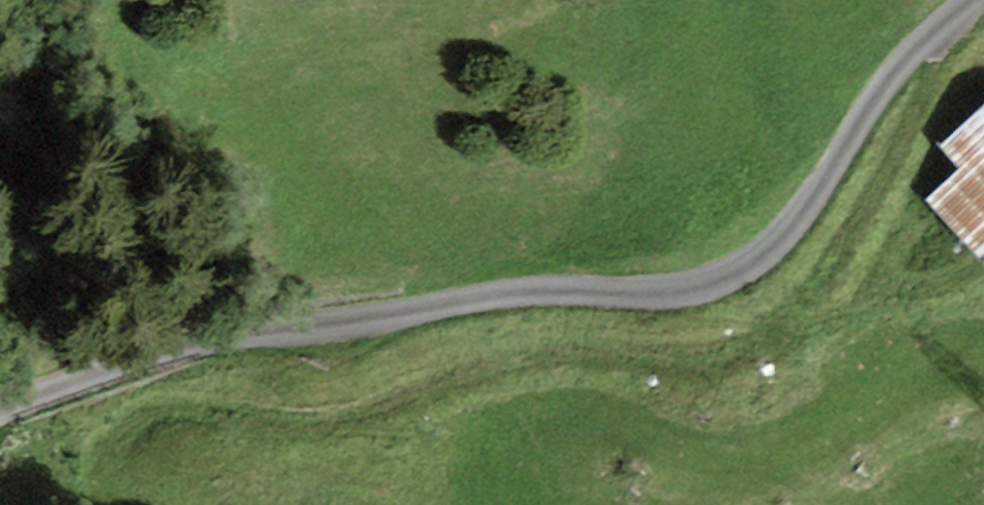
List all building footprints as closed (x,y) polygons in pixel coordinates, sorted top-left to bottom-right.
[(983,253),(983,109),(943,147),(967,173),(932,206),(980,257),(983,253)]
